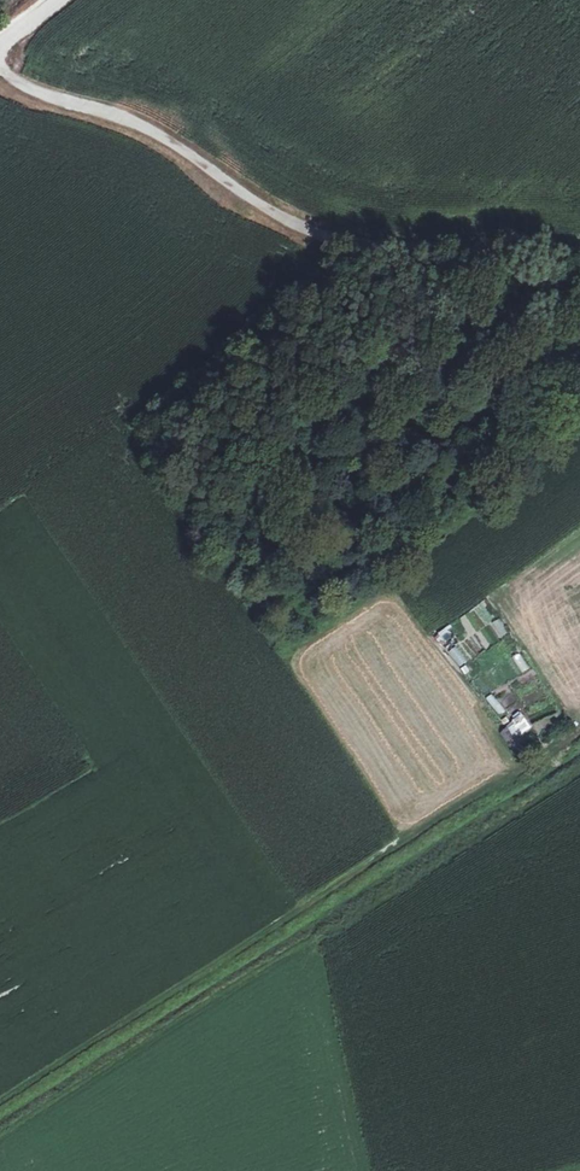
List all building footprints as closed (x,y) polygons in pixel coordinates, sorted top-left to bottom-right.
[(501,618),(493,622),(500,638),(508,634),(501,618)] [(456,647),(448,652),(459,667),(466,662),(456,647)] [(520,653),(512,657),(522,673),(530,669),(520,653)] [(498,716),(519,705),(508,684),(487,695),(498,716)] [(522,713),(505,725),(516,740),(533,728),(522,713)]
